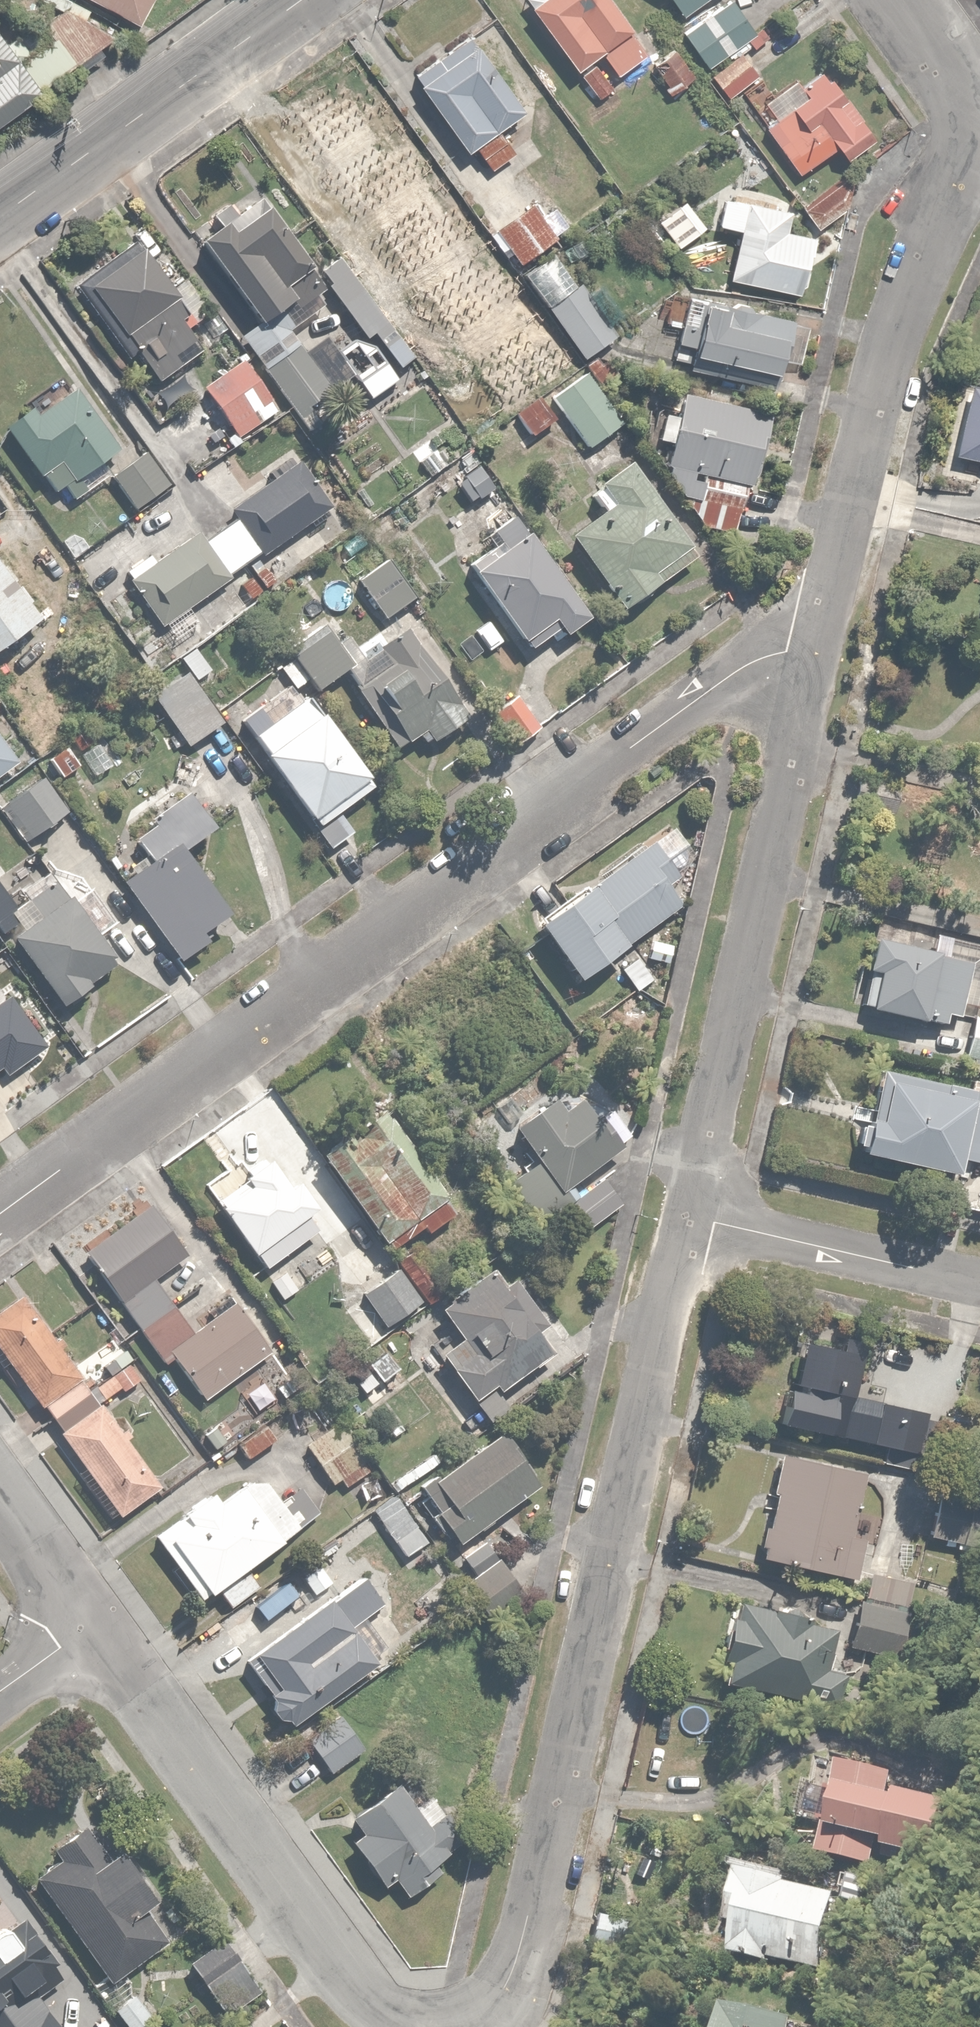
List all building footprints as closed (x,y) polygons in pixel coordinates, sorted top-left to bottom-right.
[(140,21),(151,0),(100,0),(140,21)] [(595,88),(648,46),(612,0),(525,0),(595,88)] [(682,13),(701,0),(673,0),(682,13)] [(739,0),(729,0),(685,31),(707,63),(758,27),(739,0)] [(469,146),(473,143),(491,168),(516,150),(498,125),(525,105),(471,32),(415,73),(469,146)] [(32,87),(0,40),(0,109),(32,87)] [(758,73),(742,51),(710,75),(726,97),(758,73)] [(877,133),(817,66),(812,60),(749,115),(802,175),(836,145),(848,158),(877,133)] [(374,244),(392,231),(405,248),(437,224),(424,207),(431,202),(367,116),(360,107),(303,149),(374,244)] [(738,229),(730,277),(803,289),(813,232),(787,228),(791,203),(720,192),(715,225),(738,229)] [(276,318),(320,283),(255,200),(233,218),(225,208),(214,217),(222,227),(202,242),(261,316),(252,323),(235,336),(300,418),(333,391),(276,318)] [(558,239),(531,205),(495,234),(522,268),(558,239)] [(134,240),(77,281),(130,355),(136,352),(156,380),(208,342),(134,240)] [(412,357),(339,256),(319,271),(367,337),(373,333),(398,367),(412,357)] [(553,257),(526,277),(585,359),(616,337),(578,284),(574,287),(553,257)] [(810,321),(698,295),(682,362),(778,385),(783,361),(800,365),(810,321)] [(278,406),(241,358),(203,388),(240,435),(278,406)] [(617,423),(586,373),(553,394),(584,444),(617,423)] [(131,452),(82,387),(80,384),(40,415),(32,405),(4,425),(53,489),(60,483),(71,498),(131,452)] [(658,440),(671,442),(665,471),(703,525),(734,531),(744,483),(755,485),(769,413),(680,395),(676,414),(664,412),(658,440)] [(556,417),(535,396),(516,414),(537,436),(556,417)] [(169,485),(144,454),(112,480),(136,511),(169,485)] [(154,623),(160,619),(329,505),(297,457),(226,505),(233,517),(201,539),(197,534),(154,563),(148,554),(121,573),(154,623)] [(695,553),(630,463),(590,492),(602,509),(565,536),(618,609),(695,553)] [(504,495),(489,480),(471,497),(486,512),(504,495)] [(583,607),(513,517),(486,538),(493,546),(465,568),(528,650),(583,607)] [(387,557),(357,579),(383,616),(414,594),(387,557)] [(37,610),(0,559),(0,637),(37,610)] [(288,648),(315,688),(347,667),(361,688),(370,682),(408,740),(423,730),(430,742),(468,717),(436,670),(405,623),(384,637),(387,641),(362,657),(336,617),(288,648)] [(196,645),(180,657),(202,687),(218,674),(196,645)] [(225,721),(189,671),(154,696),(191,746),(225,721)] [(271,721),(251,735),(315,821),(371,779),(308,694),(288,709),(279,697),(263,710),(271,721)] [(541,725),(517,695),(491,715),(515,745),(541,725)] [(16,761),(0,739),(0,773),(16,761)] [(6,803),(26,830),(62,803),(42,776),(6,803)] [(153,858),(123,880),(178,957),(232,918),(181,846),(212,825),(187,790),(148,817),(153,825),(138,836),(153,858)] [(682,890),(649,842),(539,917),(580,977),(683,908),(674,895),(682,890)] [(0,880),(0,925),(61,1004),(118,960),(55,878),(19,904),(0,880)] [(972,957),(873,938),(867,969),(875,971),(868,1010),(942,1024),(945,1011),(961,1015),(972,957)] [(637,956),(621,970),(643,994),(659,980),(637,956)] [(966,1058),(979,1061),(979,1014),(973,1013),(966,1058)] [(882,1069),(878,1068),(859,1153),(960,1175),(964,1156),(979,1160),(979,1091),(882,1069)] [(554,1100),(516,1130),(538,1158),(508,1181),(535,1216),(625,1147),(586,1096),(564,1113),(554,1100)] [(459,1210),(445,1191),(382,1106),(318,1153),(389,1251),(425,1225),(429,1231),(459,1210)] [(214,1198),(254,1253),(267,1271),(318,1234),(305,1216),(317,1208),(297,1180),(287,1187),(265,1158),(240,1176),(241,1178),(214,1198)] [(616,1205),(601,1184),(573,1203),(588,1224),(616,1205)] [(188,1247),(154,1201),(86,1251),(165,1360),(174,1354),(203,1393),(267,1346),(231,1297),(190,1328),(151,1274),(188,1247)] [(419,1247),(398,1262),(415,1286),(435,1271),(419,1247)] [(421,1302),(397,1269),(364,1294),(388,1327),(421,1302)] [(502,1285),(490,1269),(437,1308),(459,1338),(438,1353),(484,1415),(503,1400),(495,1389),(549,1349),(536,1331),(545,1325),(511,1279),(502,1285)] [(0,1309),(0,1351),(116,1511),(159,1481),(22,1293),(0,1309)] [(785,1388),(778,1421),(907,1449),(915,1412),(847,1397),(855,1357),(802,1346),(793,1389),(785,1388)] [(373,1369),(357,1382),(374,1402),(396,1385),(388,1376),(400,1366),(387,1350),(369,1364),(373,1369)] [(368,1456),(343,1419),(307,1445),(332,1481),(368,1456)] [(534,1484),(495,1432),(422,1487),(460,1538),(534,1484)] [(867,1472),(782,1458),(775,1457),(768,1498),(772,1498),(767,1528),(760,1527),(756,1554),(850,1570),(867,1472)] [(247,1565),(296,1525),(299,1523),(257,1472),(218,1504),(207,1491),(184,1510),(192,1520),(169,1540),(212,1592),(217,1588),(233,1607),(262,1583),(247,1565)] [(929,1537),(979,1548),(979,1502),(938,1493),(929,1537)] [(430,1538),(418,1522),(393,1540),(405,1556),(430,1538)] [(522,1589),(495,1557),(457,1588),(484,1621),(522,1589)] [(858,1600),(847,1647),(897,1659),(916,1580),(873,1570),(866,1602),(858,1600)] [(332,1603),(327,1597),(244,1660),(273,1698),(273,1699),(272,1700),(272,1701),(271,1702),(271,1703),(271,1704),(271,1705),(271,1706),(271,1707),(271,1708),(271,1709),(271,1710),(272,1711),(272,1712),(272,1713),(273,1714),(274,1714),(274,1715),(275,1716),(276,1717),(277,1718),(278,1718),(279,1719),(280,1719),(281,1719),(282,1720),(283,1720),(284,1720),(285,1720),(286,1720),(287,1720),(288,1720),(291,1723),(373,1657),(353,1632),(386,1605),(363,1578),(332,1603)] [(826,1628),(828,1616),(744,1603),(742,1619),(727,1617),(720,1661),(727,1662),(724,1681),(815,1695),(817,1685),(826,1687),(835,1629),(826,1628)] [(362,1747),(336,1715),(308,1738),(333,1770),(362,1747)] [(897,1775),(815,1755),(797,1817),(824,1825),(817,1851),(873,1867),(878,1850),(937,1867),(955,1800),(895,1784),(897,1775)] [(435,1834),(395,1785),(353,1819),(363,1831),(349,1843),(386,1887),(393,1881),(400,1890),(442,1856),(428,1840),(435,1834)] [(58,1857),(34,1875),(112,1981),(167,1940),(142,1906),(153,1897),(118,1849),(110,1855),(84,1820),(50,1846),(58,1857)] [(838,1888),(739,1868),(723,1945),(822,1966),(838,1888)] [(36,1994),(61,1975),(33,1937),(20,1947),(3,1925),(0,1927),(0,2026),(61,2026),(36,1994)] [(256,1985),(223,1940),(189,1965),(223,2009),(256,1985)] [(114,2009),(130,2026),(139,2026),(149,2018),(129,1996),(114,2009)] [(724,2002),(719,2026),(793,2026),(796,2017),(724,2002)]
